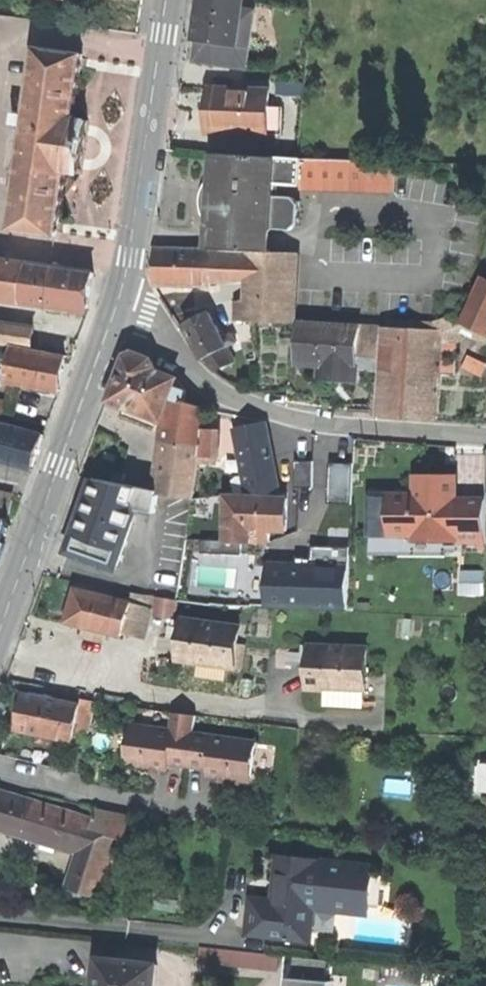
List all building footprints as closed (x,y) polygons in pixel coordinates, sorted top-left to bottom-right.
[(242,0),(200,0),(194,38),(198,39),(195,59),(248,67),(251,45),(253,25),(251,25),(240,23),(241,10),(242,0)] [(253,11),(241,10),(240,23),(251,25),(253,11)] [(84,54),(36,47),(34,63),(26,112),(9,229),(57,235),(66,172),(81,174),(85,145),(89,120),(74,118),(84,54)] [(276,96),(303,97),(303,82),(277,80),(276,96)] [(208,132),(267,135),(268,107),(269,90),(210,87),(209,105),(208,132)] [(268,107),(267,135),(282,135),(283,108),(268,107)] [(270,242),(271,228),(273,195),(273,182),(275,157),(219,154),(218,157),(215,157),(215,164),(220,169),(213,178),(214,182),(217,186),(217,189),(215,193),(214,201),(214,219),(213,229),(212,238),(212,248),(269,249),(270,242)] [(206,222),(213,229),(214,219),(214,201),(215,193),(217,189),(217,186),(214,182),(213,178),(220,169),(215,164),(215,157),(212,164),(207,175),(206,187),(201,199),(202,213),(206,222)] [(303,159),(275,157),(273,182),(301,184),(303,159)] [(396,161),(303,159),(301,184),(301,187),(395,191),(396,161)] [(293,197),(273,195),(271,228),(291,229),(298,223),(299,203),(293,197)] [(212,250),(156,248),(154,285),(168,286),(211,286),(211,280),(252,275),(251,298),(237,300),(237,320),(257,321),(291,322),(295,252),(212,250)] [(90,310),(92,298),(95,271),(31,261),(31,260),(0,256),(0,297),(90,310)] [(485,276),(474,296),(461,321),(485,334),(485,276)] [(200,358),(204,360),(227,347),(230,346),(209,311),(183,326),(197,354),(200,358)] [(359,353),(361,325),(301,322),(299,362),(323,363),(322,378),(336,379),(357,380),(359,353)] [(32,348),(35,329),(0,324),(0,343),(32,348)] [(384,354),(385,327),(361,325),(359,353),(384,354)] [(444,330),(385,327),(384,354),(382,381),(377,381),(374,415),(436,420),(439,374),(443,345),(444,330)] [(458,344),(443,345),(439,374),(457,375),(457,367),(458,344)] [(11,361),(8,382),(59,390),(60,382),(65,356),(13,347),(11,361)] [(231,354),(227,347),(204,360),(215,370),(234,360),(231,354)] [(172,397),(173,398),(186,402),(188,396),(188,391),(178,379),(156,369),(156,365),(153,358),(136,351),(128,356),(118,384),(112,400),(129,407),(127,413),(132,416),(131,419),(160,430),(172,397)] [(463,368),(481,376),(485,367),(485,364),(469,356),(463,368)] [(8,382),(11,361),(0,360),(0,380),(8,382)] [(186,402),(173,398),(161,490),(160,494),(194,498),(200,455),(218,458),(220,435),(203,432),(207,409),(186,402)] [(243,476),(246,493),(280,493),(268,422),(233,428),(243,476)] [(33,470),(38,452),(43,435),(0,423),(0,461),(33,470)] [(329,504),(351,504),(352,468),(352,465),(330,464),(329,504)] [(455,540),(455,538),(478,538),(485,538),(485,504),(456,504),(456,475),(451,475),(445,475),(414,475),(414,493),(391,493),(391,535),(415,535),(415,540),(455,540)] [(239,493),(246,493),(243,476),(237,477),(233,481),(234,491),(238,492),(239,493)] [(156,511),(160,494),(161,490),(95,478),(84,506),(69,550),(119,568),(130,535),(139,508),(156,511)] [(8,520),(14,492),(0,490),(0,518),(8,520)] [(288,529),(288,493),(284,493),(280,493),(246,493),(227,493),(227,540),(258,540),(258,529),(288,529)] [(368,535),(391,535),(391,493),(368,493),(367,535),(368,535)] [(0,518),(0,557),(6,543),(2,541),(8,520),(0,518)] [(295,567),(270,566),(268,604),(276,605),(349,608),(350,569),(295,567)] [(484,573),(462,572),(461,593),(484,593),(485,578),(484,573)] [(121,636),(122,631),(129,604),(130,602),(75,588),(69,612),(66,621),(87,627),(106,632),(121,636)] [(130,602),(129,604),(148,609),(154,610),(156,596),(154,596),(133,593),(130,602)] [(148,609),(129,604),(122,631),(141,636),(148,609)] [(240,626),(184,618),(182,632),(178,660),(234,667),(237,647),(240,626)] [(104,641),(106,632),(87,627),(84,636),(104,641)] [(326,689),(359,691),(365,691),(366,672),(367,647),(312,645),(312,648),(311,663),(310,689),(326,689)] [(244,648),(237,647),(234,667),(241,668),(244,648)] [(359,707),(359,691),(326,689),(325,705),(359,707)] [(75,740),(76,737),(82,705),(82,703),(24,693),(20,717),(17,730),(75,740)] [(82,705),(76,737),(89,739),(94,708),(82,705)] [(176,713),(174,731),(193,734),(195,716),(176,713)] [(170,763),(174,731),(131,727),(127,764),(150,767),(169,769),(170,763)] [(210,767),(213,736),(193,734),(174,731),(170,763),(210,767)] [(257,741),(213,736),(210,767),(209,774),(217,775),(219,775),(253,779),(257,741)] [(477,759),(475,793),(485,794),(485,760),(477,759)] [(97,808),(96,819),(3,790),(0,800),(0,827),(82,852),(71,888),(100,897),(119,836),(126,838),(130,814),(97,808)] [(251,898),(247,935),(310,944),(315,900),(371,906),(375,863),(278,853),(276,881),(275,888),(274,900),(251,898)] [(199,962),(277,969),(279,956),(200,948),(199,962)] [(295,957),(293,978),(326,981),(327,960),(295,957)] [(156,964),(99,959),(96,985),(154,985),(156,964)] [(288,978),(287,985),(329,985),(330,981),(326,981),(293,978),(288,978)]
